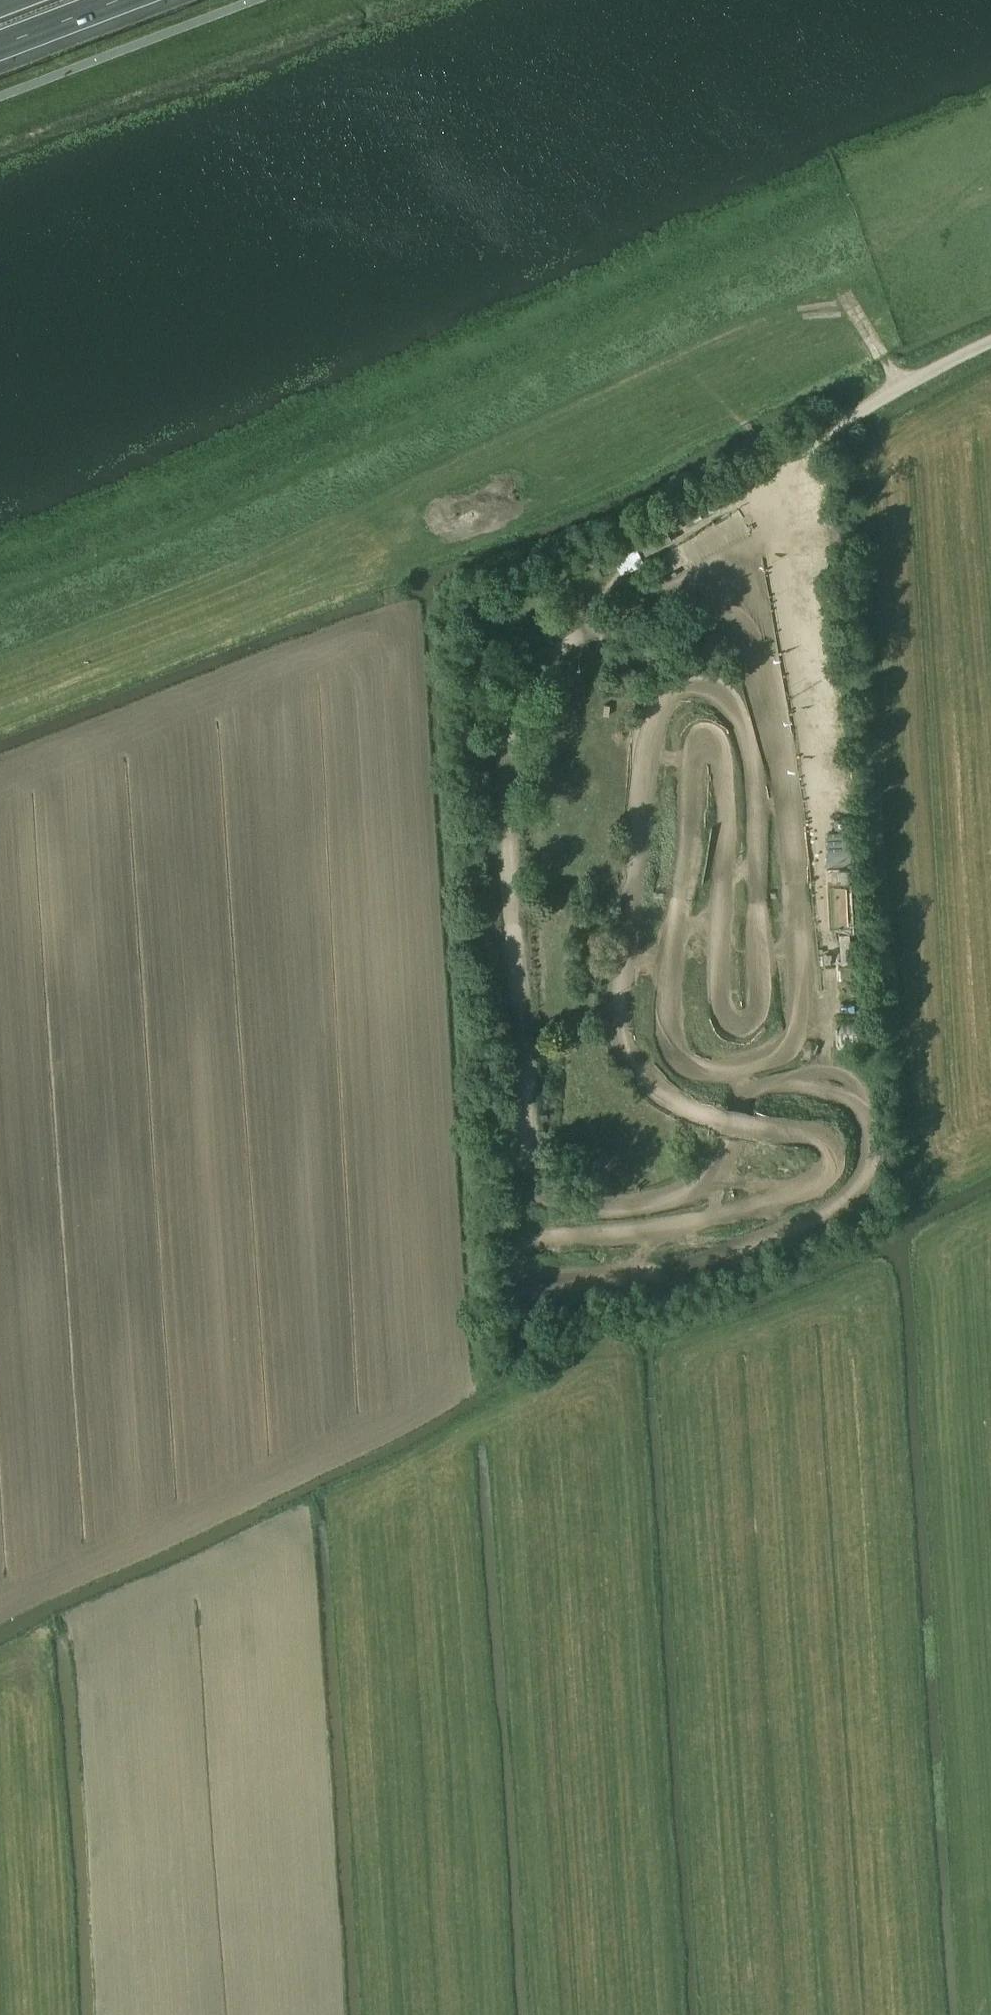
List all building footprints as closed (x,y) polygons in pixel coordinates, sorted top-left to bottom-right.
[(850,866),(827,867),(829,927),(853,926),(850,866)]
